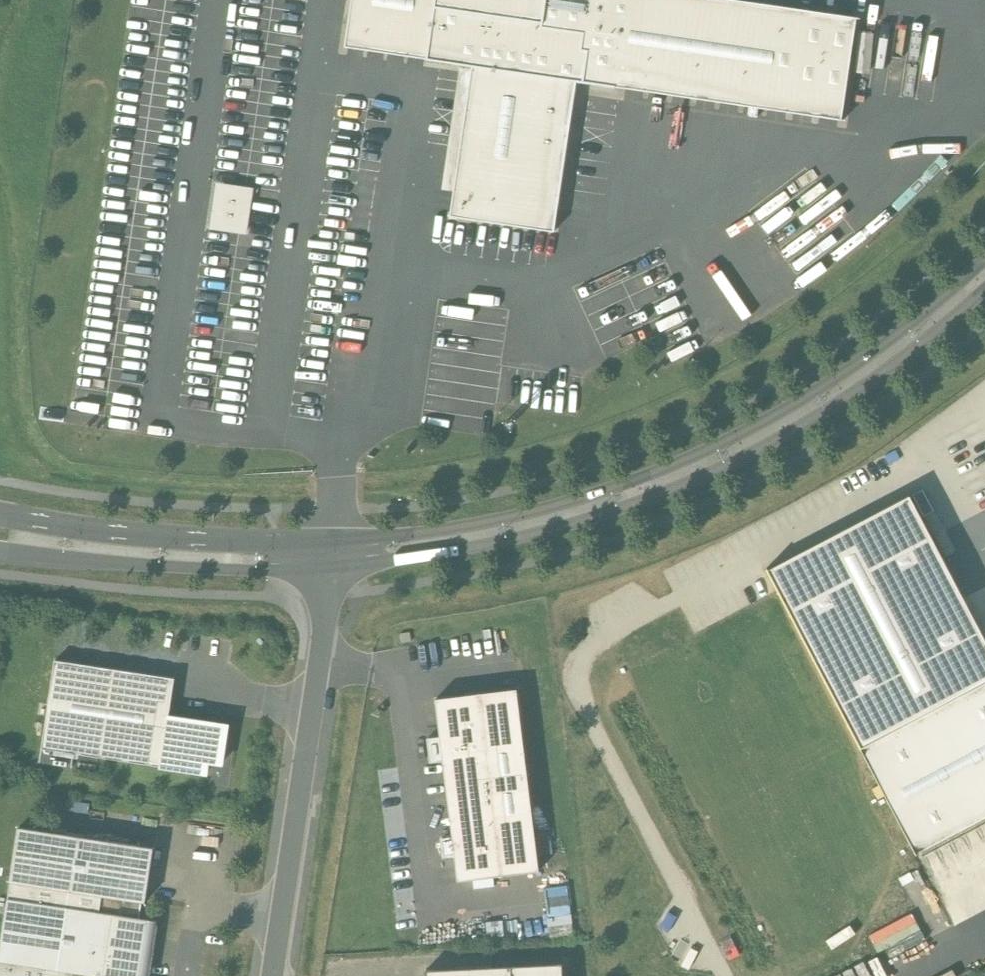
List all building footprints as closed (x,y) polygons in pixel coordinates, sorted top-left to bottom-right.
[(859,18),(737,0),(352,0),(345,49),(472,68),(450,218),(555,233),(577,84),(844,123),(859,18)] [(214,230),(253,233),(257,185),(218,182),(214,230)] [(984,683),(984,642),(909,497),(768,571),(861,747),(984,683)] [(175,679),(56,661),(42,749),(206,774),(208,762),(222,764),(227,726),(169,717),(175,679)] [(916,856),(984,818),(984,683),(861,747),(916,856)] [(517,689),(436,699),(441,737),(428,739),(431,763),(444,761),(453,841),(445,842),(447,854),(455,853),(458,881),(540,871),(517,689)] [(0,953),(0,975),(149,975),(158,922),(143,919),(154,849),(19,829),(0,953)] [(513,967),(513,975),(564,975),(564,965),(513,967)] [(513,967),(427,971),(427,975),(513,975),(513,967)]
